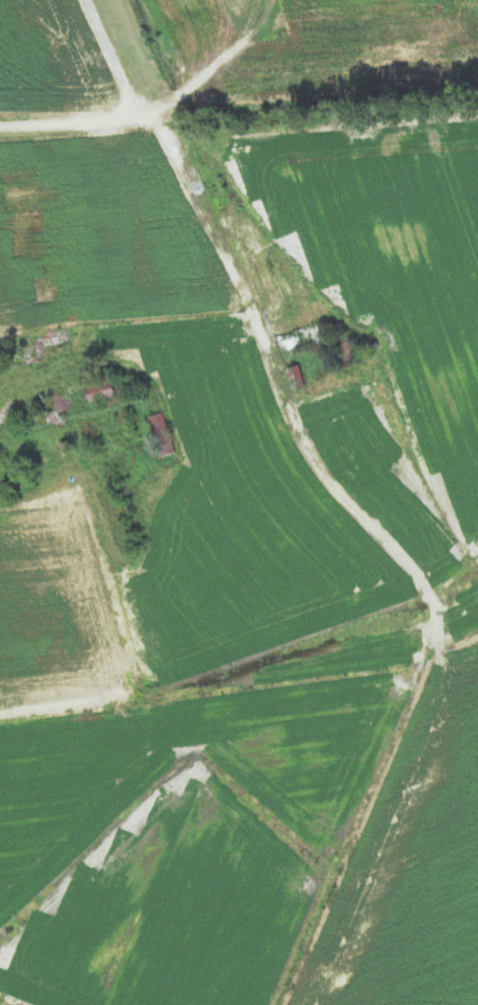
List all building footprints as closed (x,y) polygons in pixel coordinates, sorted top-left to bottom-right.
[(277,352),(319,339),(314,323),(272,336),(277,352)] [(284,370),(291,392),(304,388),(297,366),(284,370)] [(57,416),(57,393),(37,393),(37,416),(57,416)] [(172,454),(164,413),(148,416),(157,458),(172,454)]
